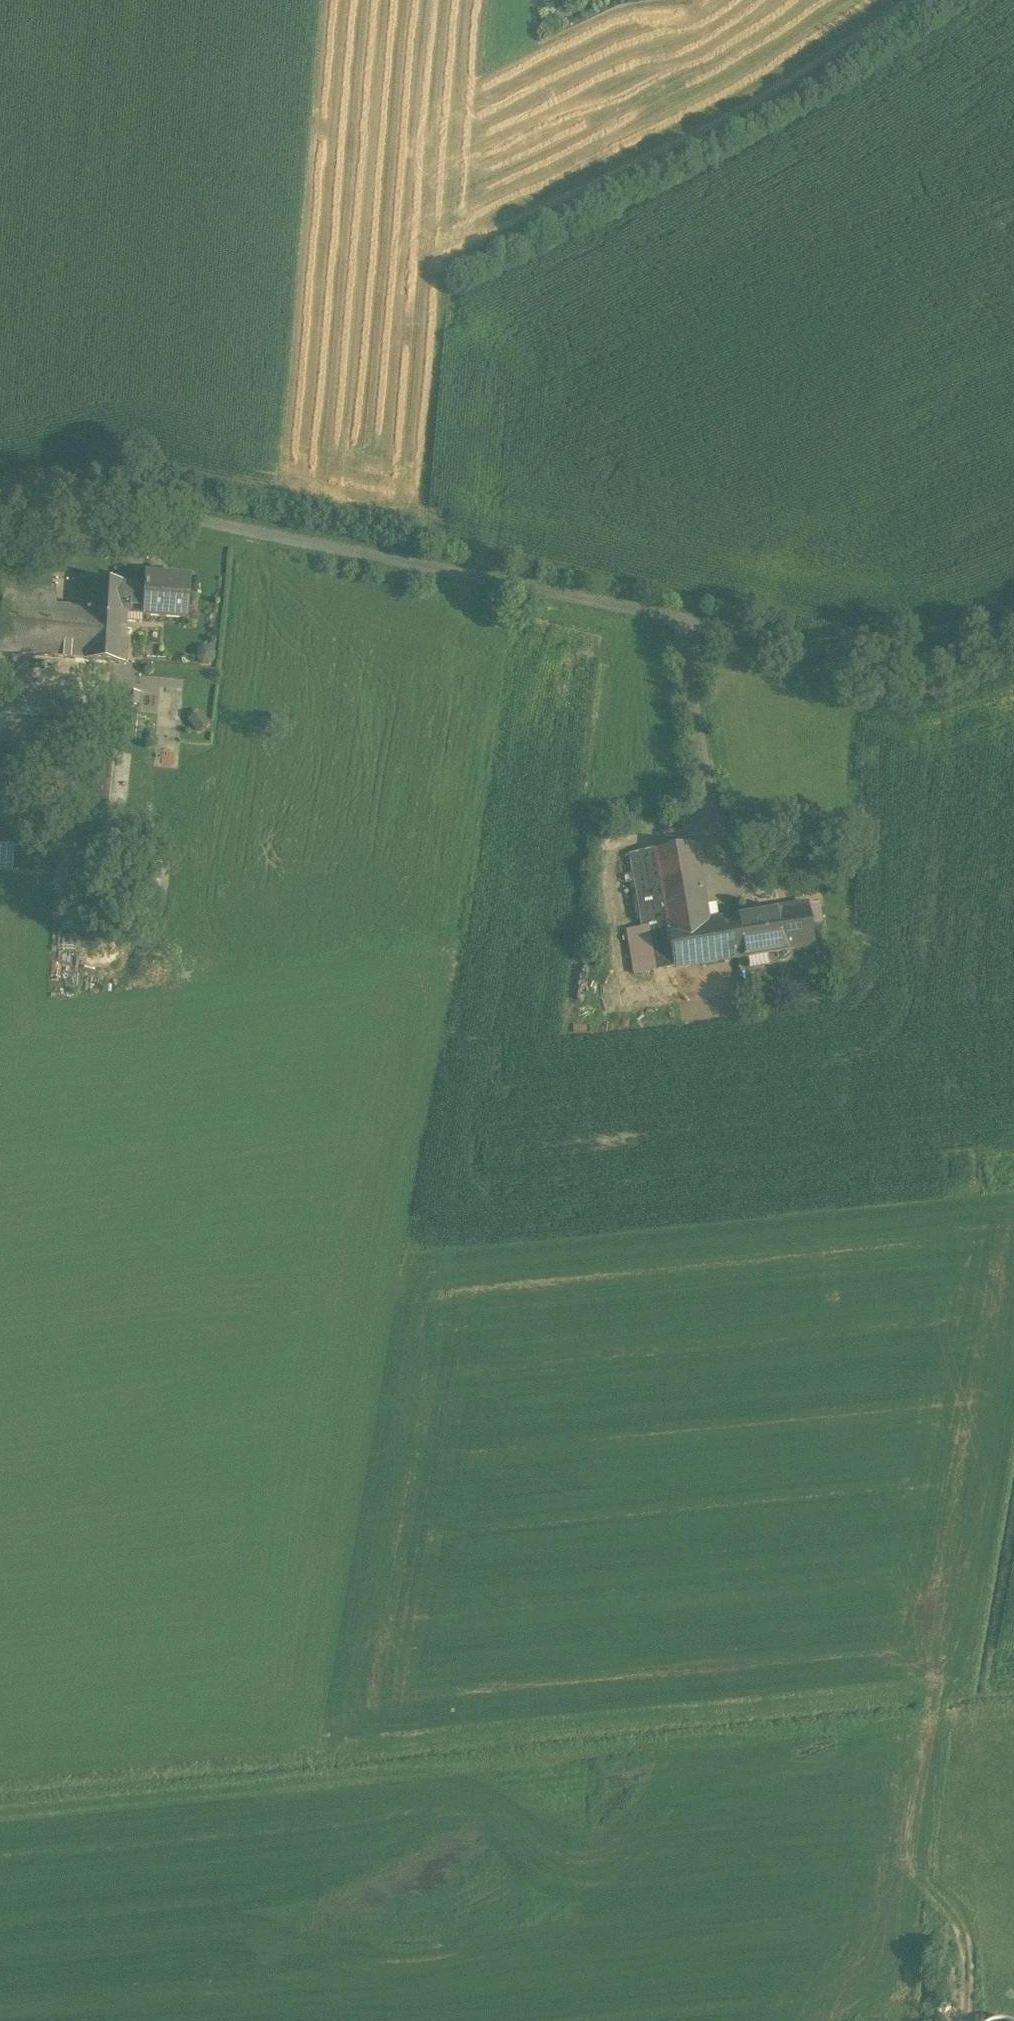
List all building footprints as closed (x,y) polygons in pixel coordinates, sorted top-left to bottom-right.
[(190,579),(146,576),(145,585),(129,584),(127,607),(143,608),(143,615),(187,618),(190,579)] [(82,578),(80,607),(55,605),(56,592),(4,587),(0,636),(0,651),(122,661),(127,607),(129,584),(129,582),(82,578)] [(129,756),(97,753),(89,837),(121,840),(129,756)] [(23,831),(0,831),(0,868),(23,868),(23,831)] [(695,842),(653,849),(666,927),(708,920),(695,842)] [(666,927),(653,849),(630,853),(644,938),(667,934),(666,927)] [(708,920),(666,927),(667,934),(673,967),(814,943),(807,903),(708,920)]
